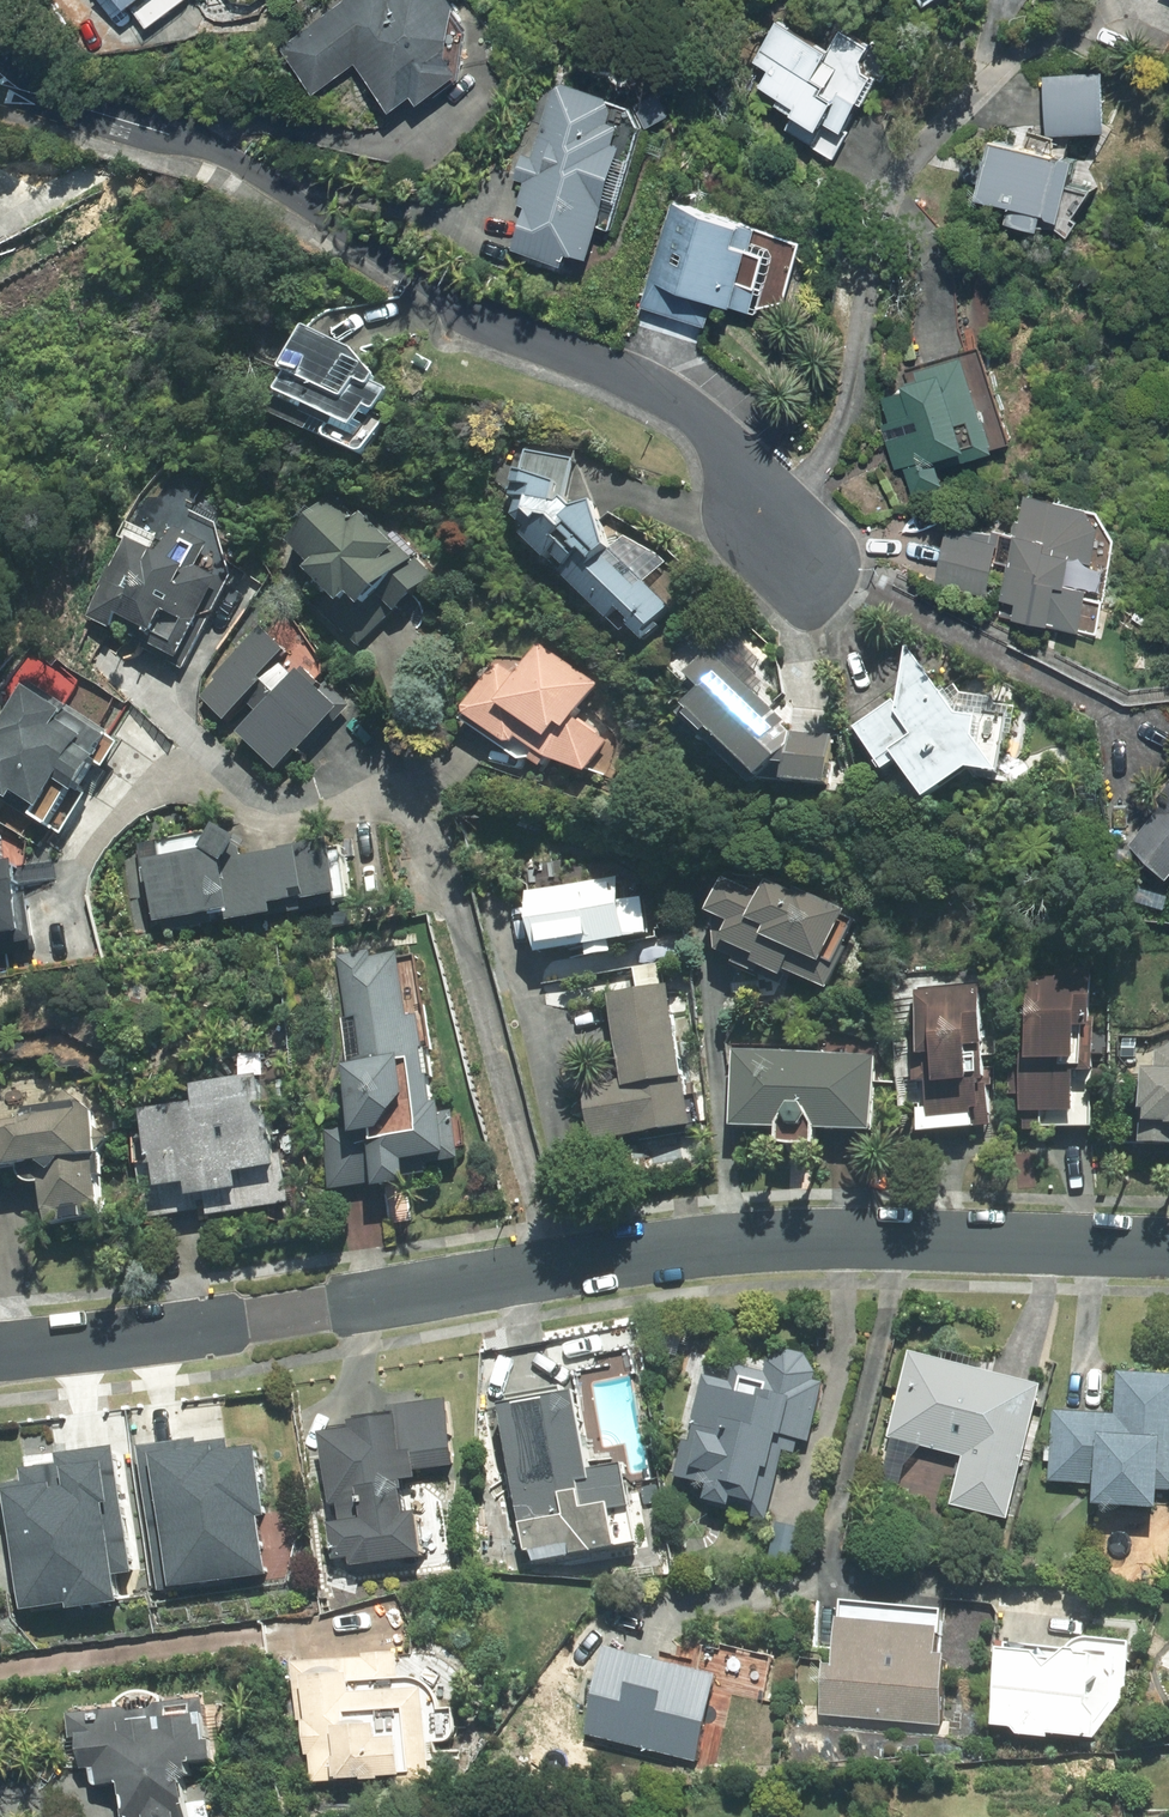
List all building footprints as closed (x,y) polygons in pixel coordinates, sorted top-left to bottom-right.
[(154,26),(184,0),(131,0),(154,26)] [(457,4),(454,0),(344,0),(285,48),(322,94),(358,65),(393,109),(411,94),(422,108),(462,76),(450,60),(457,4)] [(927,11),(944,0),(920,0),(927,11)] [(819,43),(779,21),(757,59),(771,67),(762,83),(793,101),(781,123),(837,155),(896,52),(834,17),(819,43)] [(1109,73),(1047,77),(1050,133),(1113,129),(1109,73)] [(509,182),(529,188),(511,251),(566,266),(569,254),(591,260),(601,224),(615,228),(642,133),(669,116),(655,94),(638,105),(538,77),(509,182)] [(1083,161),(993,144),(983,201),(1017,207),(1013,226),(1044,232),(1047,216),(1072,220),(1083,161)] [(716,305),(749,316),(787,303),(805,245),(674,204),(642,305),(710,326),(716,305)] [(398,403),(362,361),(307,337),(269,421),(370,466),(398,403)] [(914,372),(881,401),(897,469),(905,467),(912,497),(950,489),(945,464),(1000,451),(978,357),(914,372)] [(516,523),(522,544),(637,653),(674,613),(646,586),(663,568),(594,502),(578,519),(566,508),(572,458),(527,453),(524,478),(513,477),(509,504),(518,505),(516,523)] [(366,528),(336,498),(285,548),(308,571),(291,588),(362,658),(438,582),(375,519),(366,528)] [(1123,517),(1028,498),(1007,602),(1019,604),(1016,619),(1100,636),(1123,517)] [(1003,543),(947,531),(936,581),(992,594),(1003,543)] [(133,562),(99,621),(184,670),(231,590),(198,570),(207,554),(181,539),(173,553),(164,547),(150,572),(133,562)] [(702,693),(675,719),(756,793),(830,796),(833,741),(800,739),(756,694),(777,675),(729,625),(681,671),(702,693)] [(344,709),(261,626),(196,692),(278,775),(344,709)] [(897,703),(855,734),(887,779),(901,769),(928,807),(968,778),(1022,785),(1031,711),(991,706),(992,696),(940,690),(906,647),(897,703)] [(460,719),(539,772),(586,779),(609,745),(576,723),(599,688),(544,651),(537,661),(498,662),(460,719)] [(34,688),(0,740),(0,823),(21,837),(32,819),(65,840),(125,746),(34,688)] [(1128,844),(1168,878),(1168,794),(1128,844)] [(25,945),(21,869),(2,870),(0,832),(0,946),(25,945)] [(227,834),(136,843),(136,904),(155,904),(155,923),(274,924),(274,911),(352,912),(352,856),(255,855),(227,834)] [(850,916),(769,882),(761,899),(711,878),(684,941),(784,983),(790,970),(831,988),(854,934),(844,930),(850,916)] [(618,882),(528,892),(534,953),(648,941),(644,902),(620,905),(618,882)] [(411,942),(336,951),(357,1123),(327,1126),(334,1185),(372,1181),(374,1194),(408,1190),(405,1162),(447,1157),(441,1102),(430,1103),(411,942)] [(1052,981),(1028,980),(1023,1128),(1090,1131),(1092,1065),(1110,1066),(1114,948),(1073,946),(1072,972),(1052,971),(1052,981)] [(618,996),(611,997),(620,1094),(584,1097),(588,1137),(684,1128),(670,985),(663,986),(661,963),(615,968),(618,996)] [(936,980),(901,979),(895,1107),(929,1109),(928,1130),(972,1132),(973,1110),(980,1110),(986,991),(935,989),(936,980)] [(1154,1055),(1154,1073),(1139,1072),(1138,1110),(1168,1111),(1167,1133),(1168,1133),(1168,1047),(1154,1055)] [(814,1149),(814,1132),(874,1134),(877,1057),(730,1052),(727,1129),(777,1131),(777,1147),(814,1149)] [(188,1108),(135,1115),(150,1221),(288,1201),(281,1152),(273,1154),(262,1073),(184,1084),(188,1108)] [(88,1114),(0,1125),(0,1170),(19,1168),(19,1169),(19,1170),(19,1172),(19,1173),(20,1174),(20,1175),(20,1176),(21,1177),(22,1178),(22,1179),(23,1180),(24,1181),(24,1182),(25,1183),(26,1184),(27,1184),(28,1185),(29,1186),(30,1186),(31,1187),(33,1187),(34,1187),(35,1188),(36,1188),(37,1188),(38,1188),(40,1188),(41,1188),(42,1188),(43,1187),(44,1187),(46,1187),(47,1186),(48,1186),(49,1185),(54,1225),(108,1218),(95,1118),(88,1114)] [(680,1427),(689,1428),(674,1492),(759,1511),(776,1436),(809,1444),(822,1384),(815,1382),(815,1380),(815,1378),(815,1375),(815,1373),(814,1371),(814,1369),(813,1367),(812,1365),(810,1363),(809,1361),(808,1360),(806,1358),(804,1357),(802,1356),(800,1355),(798,1354),(796,1353),(794,1353),(792,1353),(789,1353),(787,1353),(785,1353),(783,1354),(781,1354),(779,1355),(777,1356),(775,1358),(773,1359),(772,1361),(770,1362),(769,1364),(768,1366),(767,1368),(766,1370),(765,1372),(732,1364),(728,1378),(701,1372),(697,1393),(688,1391),(680,1427)] [(1039,1389),(907,1356),(886,1439),(961,1458),(949,1506),(1005,1521),(1039,1389)] [(1052,1411),(1051,1447),(1044,1447),(1043,1462),(1050,1462),(1049,1483),(1098,1485),(1097,1506),(1158,1509),(1160,1470),(1168,1471),(1168,1376),(1117,1374),(1115,1414),(1052,1411)] [(642,1377),(592,1382),(600,1451),(628,1447),(631,1478),(653,1476),(642,1377)] [(562,1388),(504,1398),(530,1567),(639,1550),(625,1461),(589,1466),(578,1395),(563,1397),(562,1388)] [(350,1434),(321,1436),(331,1561),(357,1559),(358,1567),(422,1562),(419,1516),(403,1517),(401,1481),(415,1480),(414,1469),(453,1466),(448,1402),(388,1407),(389,1418),(349,1421),(350,1434)] [(70,1522),(1,1530),(7,1594),(196,1573),(194,1556),(216,1554),(210,1502),(188,1504),(183,1463),(149,1467),(150,1485),(120,1488),(118,1471),(65,1477),(70,1522)] [(1094,1746),(1126,1705),(1129,1639),(1091,1637),(1092,1604),(997,1600),(992,1729),(1010,1730),(1021,1743),(1094,1746)] [(837,1665),(821,1665),(820,1721),(947,1724),(949,1661),(941,1660),(942,1606),(838,1604),(837,1665)] [(718,1677),(605,1650),(584,1737),(697,1764),(718,1677)] [(376,1659),(293,1660),(294,1725),(305,1725),(305,1789),(430,1788),(430,1746),(454,1746),(453,1710),(437,1710),(437,1683),(376,1684),(376,1659)] [(67,1713),(70,1741),(81,1740),(84,1770),(94,1769),(95,1787),(121,1785),(124,1816),(185,1816),(182,1784),(191,1783),(189,1762),(211,1760),(206,1702),(67,1713)]
